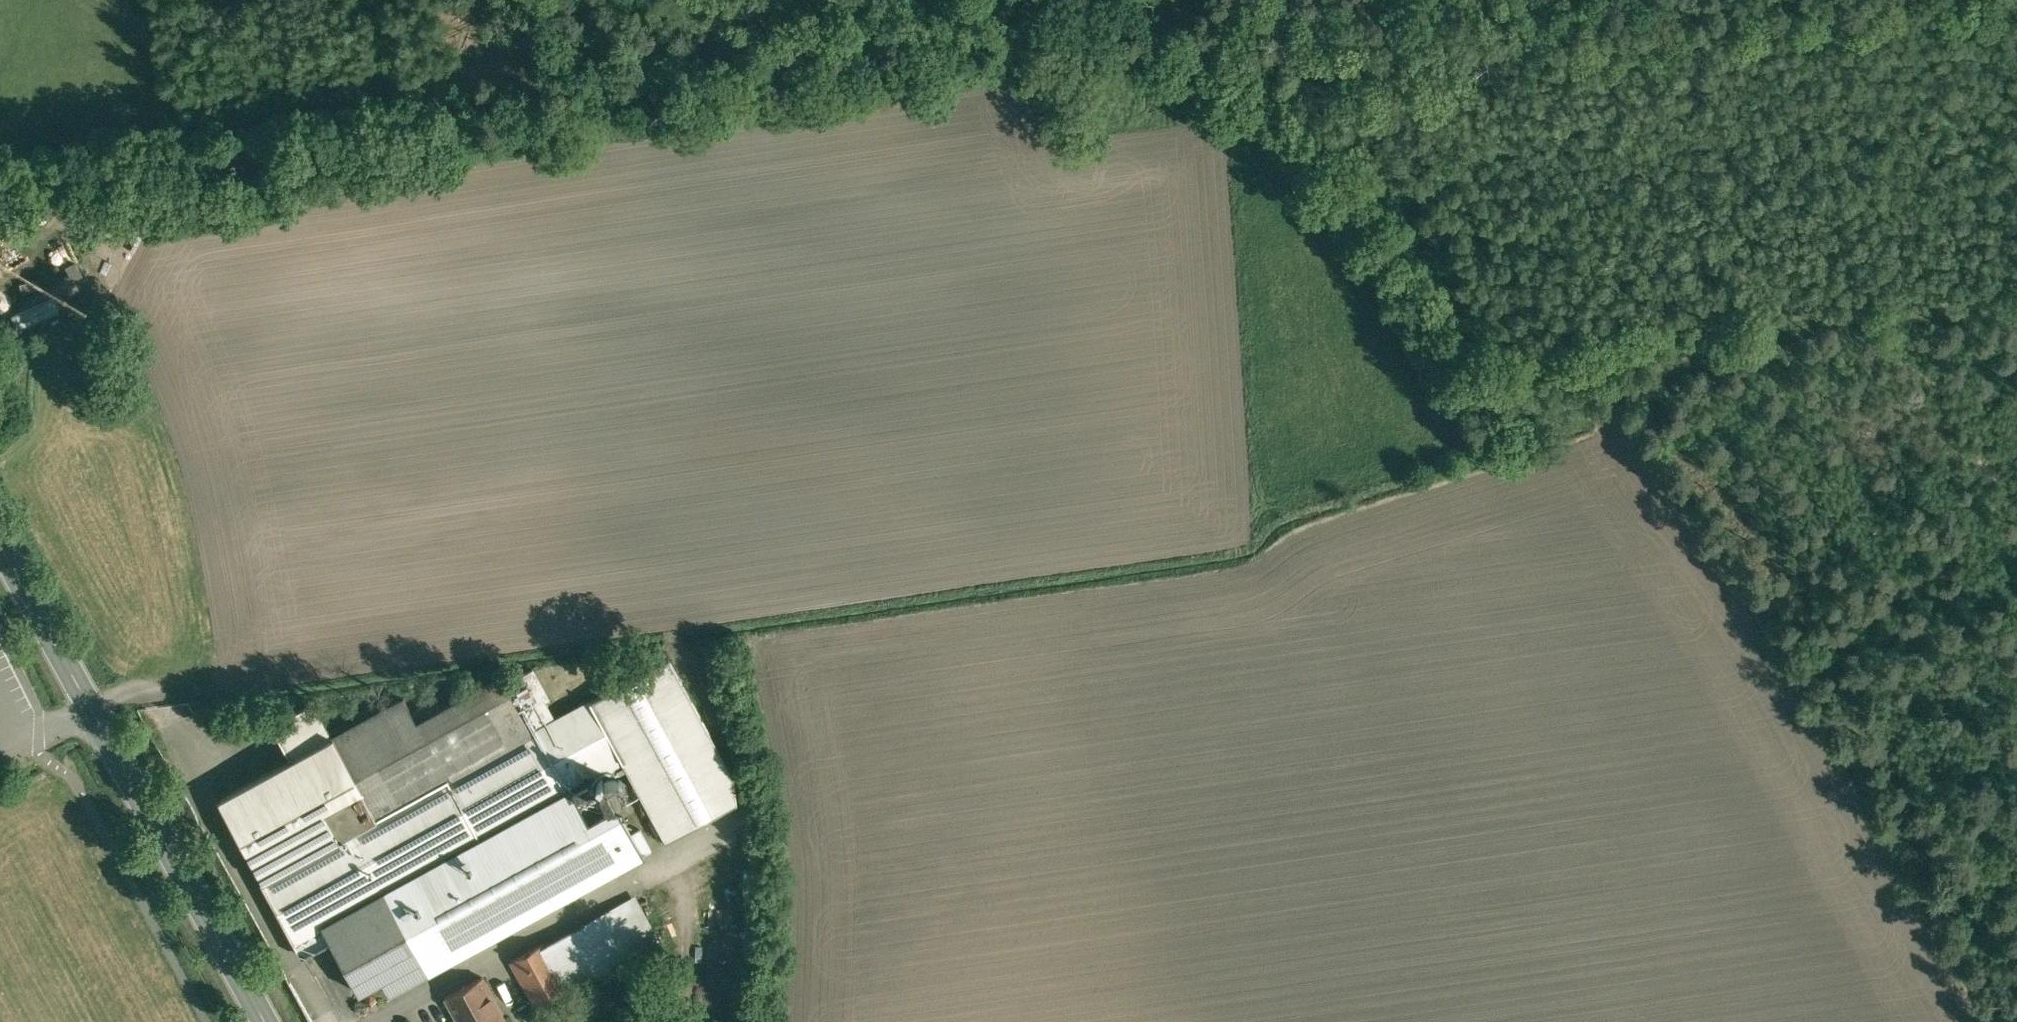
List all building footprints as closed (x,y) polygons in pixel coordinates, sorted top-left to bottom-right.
[(330,939),(358,992),(382,979),(389,992),(736,802),(734,777),(668,658),(554,720),(543,700),(548,698),(532,669),(506,684),(502,676),(415,723),(403,700),(336,737),(319,706),(269,734),(285,762),(218,799),(303,953),(330,939)] [(660,938),(636,896),(511,966),(535,1009),(660,938)] [(483,969),(441,993),(458,1021),(513,1021),(483,969)]
